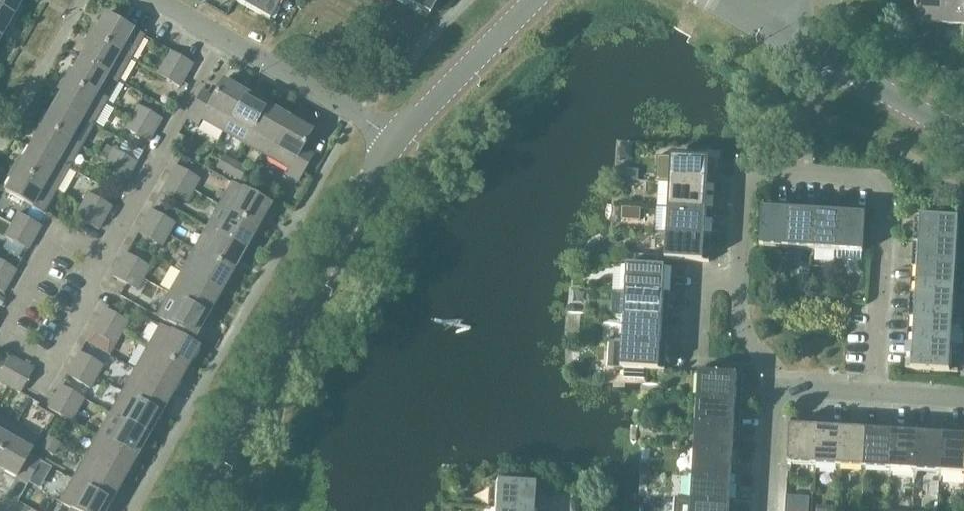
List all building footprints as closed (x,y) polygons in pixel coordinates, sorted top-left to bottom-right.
[(17,19),(21,11),(17,8),(22,0),(0,0),(0,9),(17,19)] [(234,1),(269,20),(280,0),(235,0),(234,1)] [(429,15),(437,0),(403,0),(429,15)] [(941,24),(942,0),(916,0),(915,23),(941,24)] [(963,26),(963,0),(942,0),(941,24),(963,26)] [(0,9),(0,38),(8,25),(12,27),(17,19),(0,9)] [(92,28),(88,36),(131,60),(144,37),(105,15),(97,30),(92,28)] [(87,46),(80,60),(118,81),(131,60),(88,36),(83,44),(87,46)] [(156,75),(168,81),(181,58),(170,52),(156,75)] [(181,58),(168,81),(179,88),(193,65),(181,58)] [(118,81),(80,60),(72,74),(68,72),(63,79),(106,103),(118,81)] [(106,103),(63,79),(58,88),(63,90),(55,104),(93,125),(106,103)] [(201,120),(223,133),(245,94),(222,81),(210,104),(201,120)] [(223,133),(245,145),(269,103),(261,98),(259,102),(245,94),(223,133)] [(186,119),(198,126),(201,120),(210,104),(199,97),(186,119)] [(245,145),(267,158),(289,119),(275,111),(277,107),(269,103),(245,145)] [(93,125),(55,104),(47,118),(43,116),(38,123),(81,147),(93,125)] [(138,107),(132,118),(155,131),(161,120),(138,107)] [(155,131),(132,118),(125,130),(148,143),(155,131)] [(289,119),(267,158),(289,170),(299,154),(312,132),(289,119)] [(81,147),(38,123),(34,132),(38,134),(30,148),(68,170),(81,147)] [(18,160),(14,167),(56,191),(68,170),(30,148),(22,162),(18,160)] [(113,150),(107,162),(130,175),(136,164),(113,150)] [(289,170),(286,176),(298,182),(310,160),(299,154),(289,170)] [(217,167),(228,174),(235,163),(223,156),(217,167)] [(671,157),(670,184),(714,186),(715,160),(671,157)] [(130,175),(107,162),(100,174),(123,187),(130,175)] [(235,163),(228,174),(240,181),(246,169),(235,163)] [(56,191),(14,167),(9,176),(13,178),(5,192),(43,214),(56,191)] [(176,167),(170,178),(193,192),(199,180),(176,167)] [(193,192),(170,178),(163,190),(186,203),(193,192)] [(232,183),(219,206),(261,231),(266,222),(262,220),(270,205),(232,183)] [(668,208),(668,209),(712,211),(714,186),(670,184),(670,185),(660,184),(658,207),(668,208)] [(88,194),(82,206),(105,219),(111,208),(88,194)] [(760,247),(787,249),(789,205),(763,203),(760,247)] [(787,249),(812,250),(814,206),(789,205),(787,249)] [(105,219),(82,206),(75,217),(98,230),(105,219)] [(206,228),(245,250),(253,236),(257,238),(261,231),(219,206),(206,228)] [(814,206),(812,250),(837,252),(840,208),(814,206)] [(840,208),(837,252),(863,253),(866,209),(840,208)] [(668,209),(667,234),(711,236),(712,211),(668,209)] [(151,211),(145,222),(168,235),(175,224),(151,211)] [(18,214),(11,225),(35,238),(41,227),(18,214)] [(915,216),(914,243),(958,245),(959,219),(915,216)] [(168,235),(145,222),(138,234),(161,247),(168,235)] [(35,238),(11,225),(5,237),(28,250),(35,238)] [(245,250),(206,228),(194,250),(236,274),(241,266),(237,264),(245,250)] [(711,236),(667,234),(665,260),(709,263),(711,236)] [(958,245),(914,243),(912,268),(956,270),(958,245)] [(236,274),(194,250),(182,272),(220,294),(228,280),(232,282),(236,274)] [(126,254),(120,266),(143,279),(150,268),(126,254)] [(10,282),(16,271),(0,261),(0,277),(10,282)] [(143,279),(120,266),(113,277),(137,291),(143,279)] [(627,266),(626,292),(670,294),(671,268),(627,266)] [(912,268),(911,293),(955,296),(956,270),(912,268)] [(212,308),(220,294),(182,272),(169,294),(211,318),(216,310),(212,308)] [(0,277),(0,292),(3,294),(10,282),(0,277)] [(626,292),(624,317),(668,320),(670,294),(626,292)] [(911,293),(909,318),(953,321),(955,296),(911,293)] [(211,318),(169,294),(156,317),(194,339),(203,324),(207,326),(211,318)] [(128,322),(105,309),(98,321),(121,334),(128,322)] [(623,342),(667,345),(668,320),(624,317),(623,342)] [(952,346),(953,321),(909,318),(908,343),(952,346)] [(121,334),(98,321),(92,332),(114,345),(121,334)] [(160,326),(147,348),(189,373),(194,365),(190,362),(198,347),(160,326)] [(623,342),(611,342),(609,368),(665,371),(667,345),(623,342)] [(908,343),(906,369),(950,372),(952,346),(908,343)] [(147,348),(134,370),(173,392),(181,378),(185,381),(189,373),(147,348)] [(80,353),(73,365),(96,378),(103,366),(80,353)] [(9,387),(22,364),(10,357),(0,375),(0,382),(9,387)] [(22,364),(9,387),(20,394),(33,370),(22,364)] [(96,378),(73,365),(67,376),(89,389),(96,378)] [(122,392),(164,416),(169,408),(165,406),(173,392),(134,370),(122,392)] [(699,373),(698,399),(742,402),(743,376),(699,373)] [(54,398),(78,411),(84,399),(61,386),(54,398)] [(160,424),(164,416),(122,392),(109,414),(149,435),(156,422),(160,424)] [(78,411),(54,398),(48,409),(71,422),(78,411)] [(740,427),(742,402),(698,399),(696,424),(740,427)] [(148,436),(109,414),(97,436),(140,459),(144,452),(140,450),(148,436)] [(15,427),(0,418),(0,453),(15,427)] [(814,466),(817,422),(791,421),(788,465),(814,466)] [(814,466),(840,468),(842,424),(817,422),(814,466)] [(739,452),(740,427),(696,424),(695,449),(739,452)] [(840,468),(865,469),(867,425),(842,424),(840,468)] [(865,469),(890,471),(892,427),(867,425),(865,469)] [(0,453),(0,472),(1,470),(16,478),(29,455),(38,439),(15,427),(0,453)] [(890,471),(915,472),(918,428),(892,427),(890,471)] [(918,428),(915,472),(940,473),(943,429),(918,428)] [(943,429),(940,474),(963,475),(963,431),(943,429)] [(140,460),(97,436),(85,458),(123,480),(131,466),(135,468),(140,460)] [(41,449),(53,456),(59,444),(48,437),(41,449)] [(695,449),(693,475),(738,477),(739,452),(695,449)] [(29,455),(16,478),(27,484),(40,461),(29,455)] [(85,458),(72,480),(115,504),(119,496),(115,494),(123,480),(85,458)] [(693,475),(692,500),(736,502),(738,477),(693,475)] [(72,480),(59,503),(71,509),(74,510),(105,510),(106,510),(108,510),(111,510),(115,504),(72,480)] [(494,509),(535,510),(538,510),(539,485),(495,482),(494,509)] [(692,500),(691,510),(736,510),(736,502),(692,500)]
